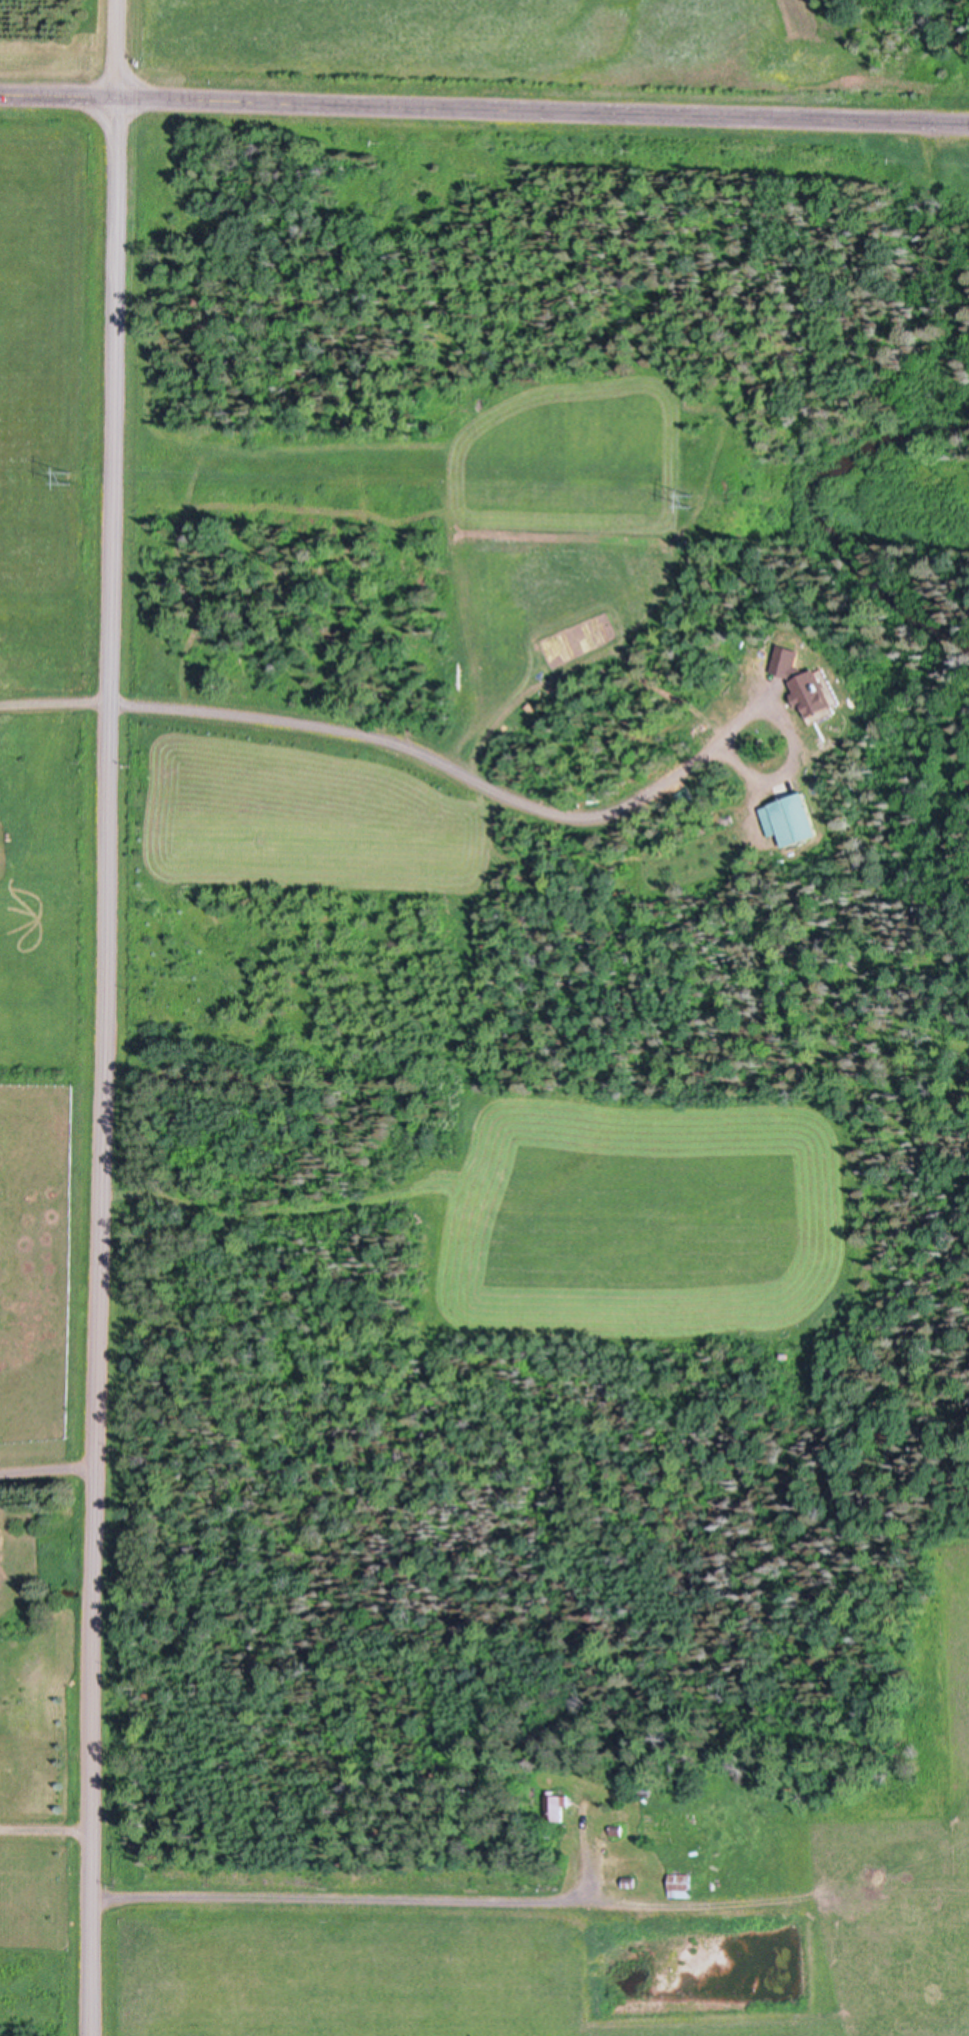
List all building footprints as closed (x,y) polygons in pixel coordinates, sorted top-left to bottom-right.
[(777,673),(786,645),(808,653),(799,681),(777,673)] [(828,668),(846,704),(818,718),(800,683),(806,680),(802,679),(806,668),(814,671),(816,674),(828,668)] [(810,792),(826,836),(790,849),(785,835),(775,838),(764,810),(810,792)] [(643,1783),(655,1783),(654,1793),(643,1793),(643,1783)] [(551,1795),(574,1795),(574,1805),(567,1805),(567,1820),(552,1820),(551,1795)] [(613,1823),(626,1823),(625,1833),(613,1832),(613,1823)] [(672,1871),(694,1872),(694,1894),(672,1894),(672,1871)] [(626,1875),(638,1875),(637,1885),(626,1884),(626,1875)]
